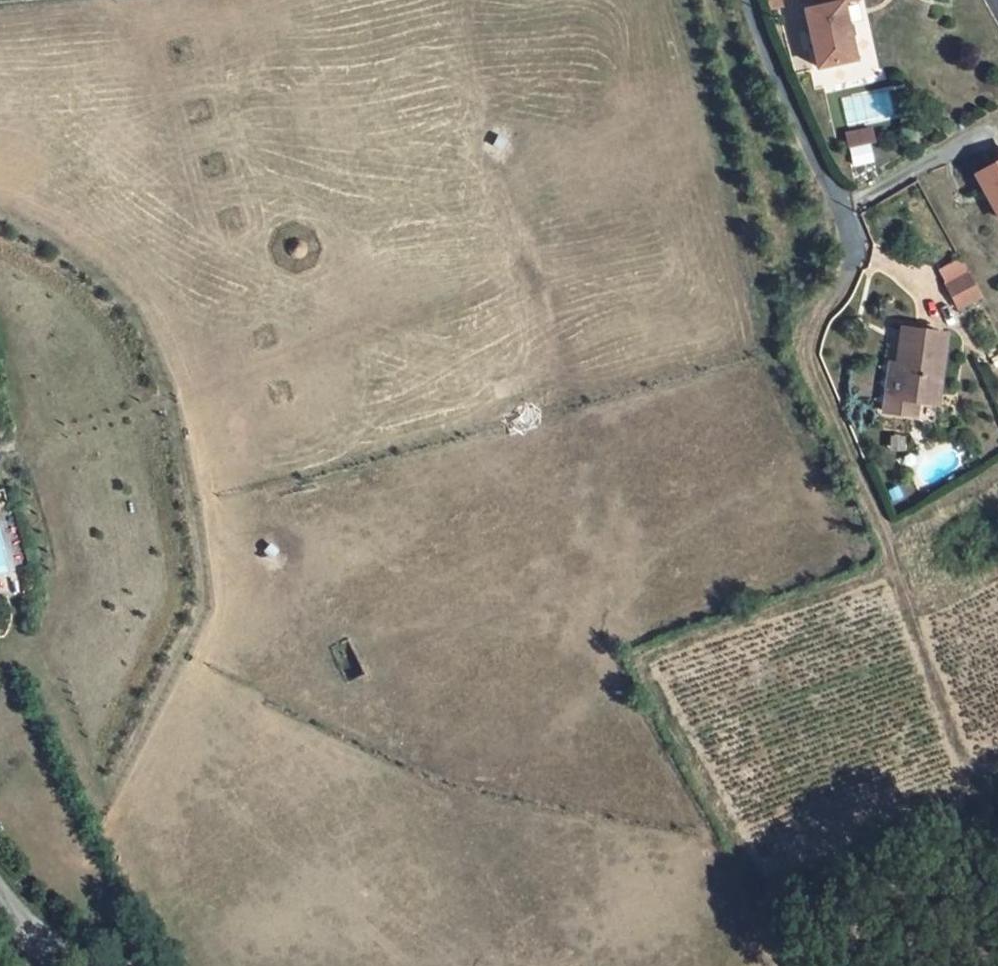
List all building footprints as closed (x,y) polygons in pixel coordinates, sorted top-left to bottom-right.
[(813,44),(849,37),(842,0),(804,0),(813,44)] [(864,121),(862,110),(838,115),(839,125),(864,121)] [(846,131),(850,166),(875,163),(871,129),(846,131)] [(969,158),(993,202),(997,199),(997,141),(969,158)] [(972,275),(959,252),(938,263),(951,286),(972,275)] [(929,389),(940,318),(896,312),(889,359),(897,360),(895,383),(929,389)] [(886,381),(895,383),(897,360),(889,359),(886,381)] [(344,682),(367,673),(351,639),(329,649),(344,682)]
